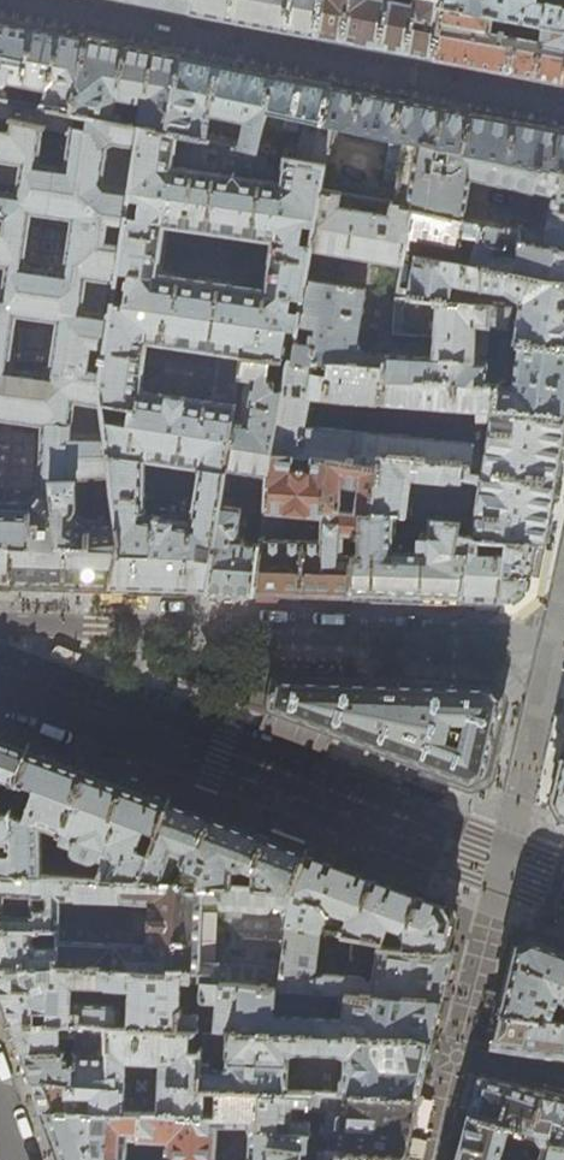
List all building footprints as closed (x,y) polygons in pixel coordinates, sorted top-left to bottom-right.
[(131,2),(190,14),(193,0),(120,0),(131,2)] [(314,37),(321,0),(193,0),(190,14),(204,16),(250,25),(314,37)] [(314,37),(348,44),(434,60),(443,6),(444,0),(321,0),(314,37)] [(563,7),(563,5),(547,2),(546,4),(537,2),(537,0),(444,0),(443,6),(504,19),(535,25),(563,30),(563,7)] [(535,25),(534,33),(542,35),(542,42),(491,33),(492,26),(503,25),(504,19),(443,6),(434,60),(447,62),(491,71),(563,85),(563,30),(535,25)] [(8,101),(8,93),(5,89),(2,87),(3,81),(49,89),(45,108),(74,114),(87,41),(0,24),(0,99),(8,101)] [(142,127),(167,133),(181,59),(121,47),(87,41),(74,114),(142,127)] [(268,111),(322,124),(331,87),(263,74),(181,59),(167,133),(259,151),(268,111)] [(398,100),(331,87),(322,124),(336,127),(404,140),(463,151),(472,115),(398,100)] [(8,101),(0,99),(0,116),(43,126),(69,132),(71,132),(71,126),(73,120),(74,114),(45,108),(8,101)] [(336,127),(322,124),(268,111),(259,151),(325,163),(325,164),(329,164),(336,127)] [(111,587),(120,548),(105,436),(102,374),(88,371),(92,348),(106,349),(123,243),(106,241),(109,221),(126,223),(130,191),(112,188),(107,182),(113,146),(118,143),(138,146),(142,127),(74,114),(73,120),(80,122),(79,127),(71,126),(71,132),(69,132),(64,166),(38,163),(43,126),(0,116),(0,419),(45,425),(42,493),(38,494),(35,496),(33,499),(32,504),(0,503),(0,583),(111,587)] [(472,115),(463,151),(546,169),(563,173),(563,132),(539,128),(472,115)] [(105,436),(120,548),(111,587),(162,589),(206,590),(222,496),(226,468),(233,418),(239,376),(243,354),(292,359),(295,344),(296,338),(303,338),(304,333),(298,330),(299,325),(307,279),(317,217),(321,190),(325,164),(325,163),(259,151),(167,133),(142,127),(138,146),(130,191),(126,223),(123,243),(106,349),(102,374),(105,436)] [(546,169),(463,151),(404,140),(392,203),(414,208),(461,217),(469,178),(500,184),(499,187),(502,187),(503,184),(531,190),(531,193),(533,194),(534,191),(555,195),(548,230),(532,227),(532,231),(521,228),(521,231),(520,242),(563,250),(563,173),(546,169)] [(317,217),(409,236),(414,208),(392,203),(321,190),(317,217)] [(520,242),(521,231),(514,228),(461,217),(414,208),(409,236),(406,255),(457,263),(462,236),(478,239),(473,265),(524,273),(552,281),(563,282),(563,250),(520,242)] [(552,281),(524,273),(473,265),(457,263),(406,255),(397,299),(449,303),(454,286),(508,293),(523,305),(517,341),(563,348),(563,282),(552,281)] [(517,341),(506,339),(505,347),(520,349),(517,377),(509,379),(507,376),(488,373),(490,337),(489,337),(489,329),(509,331),(513,308),(508,308),(507,304),(497,304),(496,306),(489,306),(489,307),(449,303),(397,299),(395,299),(393,333),(436,337),(434,357),(367,353),(358,341),(367,288),(307,279),(299,325),(317,328),(314,346),(295,344),(292,359),(292,362),(313,363),(326,363),(384,366),(384,376),(501,387),(496,410),(563,415),(563,348),(517,341)] [(226,468),(268,474),(271,456),(280,397),(289,363),(292,362),(292,359),(243,354),(239,376),(252,378),(250,397),(250,400),(251,402),(253,403),(250,421),(233,418),(226,468)] [(546,543),(550,520),(559,468),(563,439),(563,415),(496,410),(501,387),(384,376),(384,366),(326,363),(326,372),(313,372),(313,363),(292,362),(289,363),(280,397),(271,456),(376,466),(371,514),(394,516),(405,517),(409,479),(475,486),(480,483),(482,483),(478,517),(461,520),(460,521),(458,533),(473,539),(507,541),(533,544),(546,543)] [(303,593),(352,595),(354,557),(357,557),(360,515),(371,514),(376,466),(271,456),(268,474),(263,511),(322,517),(321,529),(305,528),(305,541),(283,540),(283,527),(262,527),(259,545),(253,592),(303,593)] [(253,595),(253,592),(259,545),(244,543),(246,527),(245,525),(240,524),(242,507),(235,506),(236,498),(222,496),(206,590),(206,594),(231,594),(253,595)] [(404,597),(463,599),(471,553),(456,552),(458,533),(460,521),(406,517),(406,524),(419,525),(417,549),(393,548),(394,516),(371,514),(360,515),(357,557),(354,557),(352,595),(404,597)] [(474,600),(499,601),(507,541),(473,539),(458,533),(456,552),(471,553),(463,599),(474,600)] [(511,601),(524,589),(526,581),(529,570),(538,557),(546,545),(546,543),(533,544),(507,541),(499,601),(506,601),(511,601)] [(288,722),(291,715),(269,707),(275,677),(267,677),(260,710),(288,722)] [(471,781),(486,773),(494,738),(503,698),(493,684),(380,680),(275,677),(269,707),(291,715),(368,743),(471,781)] [(12,833),(11,810),(18,809),(18,774),(31,745),(0,733),(0,784),(11,788),(10,810),(0,810),(0,832),(12,833)] [(43,875),(42,825),(78,839),(74,847),(74,850),(76,852),(89,857),(93,858),(95,856),(109,861),(103,876),(140,879),(171,797),(98,770),(31,745),(18,774),(18,809),(11,810),(12,833),(0,832),(0,872),(43,875)] [(562,757),(556,783),(554,793),(553,799),(561,815),(563,816),(563,757),(562,757)] [(245,825),(171,797),(140,879),(179,881),(187,863),(204,869),(201,882),(232,884),(233,868),(240,868),(243,867),(254,871),(253,877),(242,877),(240,879),(240,884),(293,888),(309,849),(245,825)] [(312,840),(309,849),(348,864),(352,855),(312,840)] [(348,864),(309,849),(293,888),(289,922),(320,929),(327,930),(381,939),(380,946),(447,950),(450,934),(454,917),(446,900),(426,893),(357,867),(348,864)] [(6,929),(59,927),(60,896),(117,899),(117,901),(149,903),(147,943),(118,942),(108,942),(108,934),(106,930),(60,927),(59,962),(199,967),(199,978),(242,983),(279,987),(289,922),(293,888),(240,884),(232,884),(201,882),(204,869),(187,863),(179,881),(140,879),(103,876),(43,875),(0,872),(0,929),(6,929)] [(453,951),(447,950),(380,946),(381,939),(327,930),(325,960),(331,960),(329,972),(325,972),(325,974),(317,978),(315,978),(320,929),(289,922),(279,987),(242,983),(239,1030),(419,1039),(431,1042),(434,1028),(445,982),(453,951)] [(59,962),(60,927),(59,927),(6,929),(0,929),(0,965),(59,962)] [(501,1012),(562,1021),(563,1015),(563,945),(534,933),(517,942),(509,979),(501,1012)] [(199,967),(59,962),(0,965),(0,986),(5,1001),(13,1022),(108,1024),(202,1027),(239,1030),(242,983),(199,978),(199,967)] [(562,1021),(501,1012),(496,1032),(492,1048),(550,1057),(563,1060),(563,1021),(562,1021)] [(30,1069),(33,1079),(109,1083),(108,1024),(13,1022),(19,1040),(30,1069)] [(40,1097),(44,1110),(215,1117),(218,1087),(203,1086),(202,1027),(108,1024),(109,1083),(33,1079),(40,1097)] [(424,1073),(431,1042),(419,1039),(239,1030),(202,1027),(203,1086),(218,1087),(261,1089),(288,1091),(289,1055),(298,1051),(339,1053),(346,1057),(344,1093),(419,1097),(424,1073)] [(506,1135),(509,1124),(532,1130),(542,1093),(507,1084),(479,1077),(469,1117),(457,1159),(499,1159),(506,1135)] [(215,1117),(44,1110),(59,1152),(62,1159),(135,1159),(135,1154),(133,1151),(133,1150),(139,1150),(140,1147),(148,1147),(150,1145),(151,1141),(167,1141),(166,1159),(215,1159),(217,1126),(249,1127),(252,1135),(250,1159),(270,1159),(272,1147),(307,1152),(308,1151),(325,1152),(326,1139),(326,1137),(324,1137),(310,1136),(258,1133),(261,1089),(218,1087),(215,1117)] [(410,1133),(419,1097),(344,1093),(288,1091),(261,1089),(258,1133),(310,1136),(311,1123),(293,1123),(294,1114),(293,1114),(293,1105),(310,1107),(310,1111),(327,1113),(324,1137),(326,1137),(326,1139),(340,1139),(339,1153),(405,1154),(410,1133)] [(542,1093),(532,1130),(555,1135),(554,1141),(559,1142),(563,1125),(563,1098),(555,1096),(542,1093)] [(559,1142),(554,1141),(555,1135),(532,1130),(509,1124),(506,1135),(550,1148),(547,1159),(521,1152),(515,1156),(514,1159),(563,1159),(563,1143),(559,1142)] [(405,1154),(339,1153),(325,1152),(308,1151),(307,1152),(272,1147),(270,1159),(403,1159),(405,1154)]
